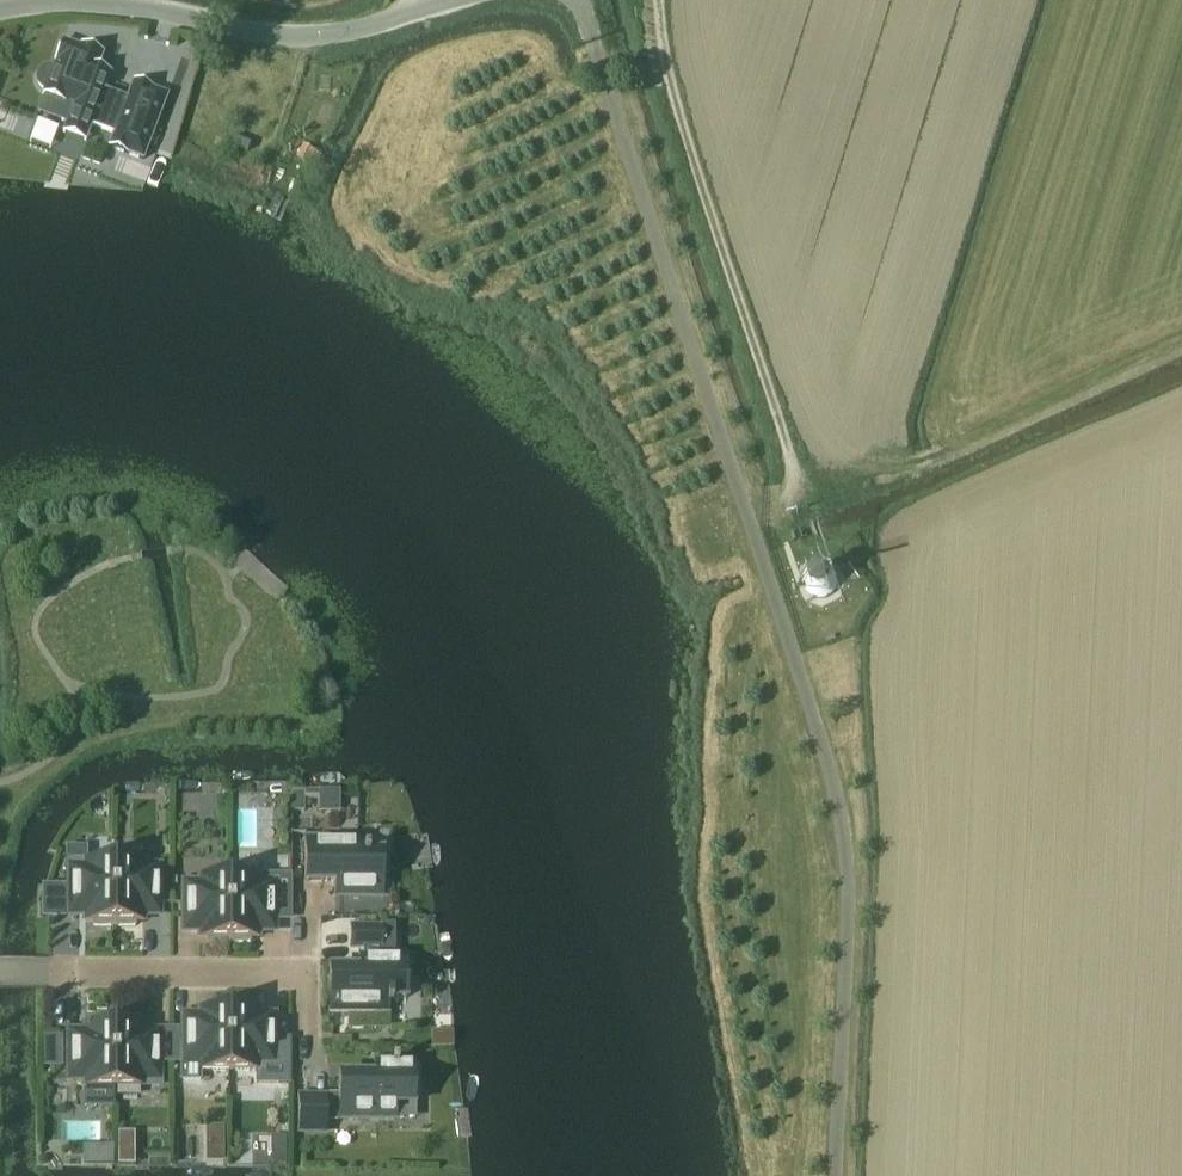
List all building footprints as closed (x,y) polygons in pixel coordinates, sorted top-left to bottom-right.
[(79,47),(63,41),(52,68),(50,68),(48,67),(46,67),(45,68),(43,69),(41,70),(39,71),(38,73),(37,74),(37,76),(36,78),(36,80),(37,82),(37,84),(38,86),(39,87),(41,89),(42,90),(44,91),(42,94),(45,95),(38,113),(88,132),(91,125),(113,133),(108,147),(143,160),(167,95),(133,82),(126,99),(104,91),(108,79),(110,75),(110,74),(109,73),(97,69),(102,54),(80,46),(79,47)] [(317,152),(304,145),(296,158),(309,165),(317,152)] [(855,610),(867,603),(843,561),(832,568),(827,564),(823,563),(817,563),(813,565),(808,568),(805,571),(803,574),(802,578),(803,583),(806,589),(809,594),(813,597),(819,599),(824,598),(829,596),(832,594),(836,590),(837,587),(838,580),(841,585),(839,589),(843,596),(848,597),(855,610)] [(304,793),(291,793),(291,812),(304,812),(304,797),(304,793)] [(365,849),(365,841),(304,841),(304,882),(334,882),(334,896),(383,896),(383,855),(368,855),(368,849),(365,849)] [(112,927),(115,927),(114,859),(85,859),(85,867),(68,867),(68,915),(85,915),(85,923),(93,923),(93,927),(112,927)] [(114,859),(115,927),(118,927),(135,927),(135,922),(143,922),(143,915),(159,915),(159,867),(143,867),(143,859),(114,859)] [(207,943),(228,943),(229,876),(200,876),(200,883),(183,883),(183,931),(200,931),(200,939),(207,939),(207,943)] [(229,876),(228,943),(250,943),(250,939),(257,939),(257,931),(274,931),(274,884),(257,883),(257,876),(229,876)] [(45,891),(45,914),(59,914),(59,891),(45,891)] [(380,929),(350,929),(350,947),(364,947),(364,948),(364,957),(395,957),(395,925),(380,925),(380,929)] [(358,971),(328,971),(328,1012),(348,1012),(348,1031),(370,1031),(388,1031),(388,1004),(389,1004),(392,1004),(392,998),(407,998),(407,957),(395,957),(364,957),(358,957),(358,971)] [(200,1016),(183,1016),(183,1041),(183,1064),(183,1081),(199,1081),(199,1071),(228,1071),(228,1004),(207,1004),(207,1008),(200,1008),(200,1016)] [(250,1004),(228,1004),(228,1071),(257,1071),(257,1064),(274,1064),(274,1016),(257,1016),(257,1008),(250,1008),(250,1004)] [(84,1032),(68,1032),(68,1080),(84,1080),(85,1080),(85,1109),(113,1109),(113,1087),(114,1020),(92,1020),(92,1024),(85,1024),(85,1032),(84,1032)] [(135,1020),(114,1020),(113,1087),(142,1087),(142,1080),(159,1080),(159,1032),(142,1032),(142,1024),(135,1024),(135,1020)] [(431,1031),(431,1047),(453,1047),(453,1031),(431,1031)] [(338,1096),(325,1096),(325,1118),(397,1118),(397,1104),(415,1104),(415,1063),(397,1063),(397,1061),(392,1061),(392,1063),(374,1063),(374,1078),(338,1078),(338,1096)] [(325,1096),(298,1096),(298,1134),(326,1133),(325,1118),(325,1096)] [(223,1162),(223,1126),(206,1126),(206,1162),(223,1162)] [(118,1133),(117,1166),(134,1166),(135,1133),(118,1133)] [(285,1137),(271,1137),(271,1152),(285,1152),(285,1137)] [(112,1147),(82,1147),(82,1166),(112,1166),(112,1147)]
